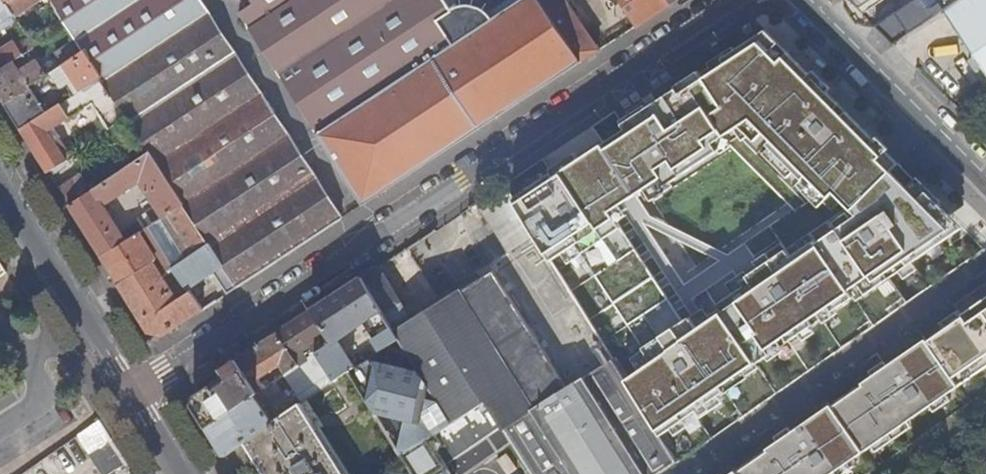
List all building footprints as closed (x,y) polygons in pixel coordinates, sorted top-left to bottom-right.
[(19,21),(14,13),(7,3),(6,0),(0,0),(0,24),(9,19),(12,24),(19,21)] [(14,13),(35,0),(11,0),(7,3),(14,13)] [(86,52),(103,78),(111,90),(117,100),(124,110),(151,151),(184,203),(210,243),(224,263),(239,287),(270,267),(343,219),(200,0),(53,0),(70,27),(79,41),(86,52)] [(365,204),(582,63),(540,0),(522,0),(495,17),(469,33),(455,11),(447,0),(231,0),(240,14),(242,13),(346,172),(344,173),(365,204)] [(582,63),(600,50),(605,47),(602,42),(597,45),(566,0),(540,0),(582,63)] [(639,25),(677,0),(622,0),(639,25)] [(875,26),(912,1),(911,0),(848,0),(875,26)] [(892,44),(910,31),(908,28),(948,0),(913,0),(912,1),(875,26),(892,44)] [(985,65),(985,0),(956,0),(944,8),(975,54),(984,66),(985,65)] [(465,5),(455,11),(469,33),(495,17),(490,10),(486,6),(480,4),(477,4),(474,3),(469,4),(465,5)] [(613,360),(663,430),(949,234),(939,223),(762,30),(507,187),(537,236),(553,261),(732,147),(837,224),(613,360)] [(0,52),(0,72),(15,62),(36,49),(31,41),(20,48),(16,42),(0,52)] [(49,41),(44,44),(47,50),(53,46),(49,41)] [(58,55),(65,66),(86,52),(79,41),(58,55)] [(65,66),(47,77),(51,82),(53,85),(62,87),(69,83),(74,80),(81,91),(93,85),(103,78),(86,52),(65,66)] [(976,71),(984,66),(975,54),(968,59),(976,71)] [(0,72),(0,95),(5,103),(32,87),(36,84),(47,77),(37,60),(20,70),(15,62),(0,72)] [(51,82),(47,77),(36,84),(40,89),(51,82)] [(100,96),(111,90),(103,78),(93,85),(100,96)] [(74,80),(69,83),(77,94),(81,91),(74,80)] [(32,87),(5,103),(21,129),(48,112),(32,87)] [(966,103),(974,116),(985,108),(985,90),(966,103)] [(118,115),(124,110),(117,100),(111,104),(118,115)] [(48,112),(21,129),(52,177),(68,167),(65,163),(74,157),(62,138),(64,137),(57,125),(70,116),(62,103),(48,112)] [(93,189),(69,205),(102,256),(126,240),(104,206),(141,182),(163,216),(184,203),(151,151),(93,189)] [(82,173),(59,188),(69,205),(93,189),(82,173)] [(537,236),(507,187),(480,204),(511,252),(537,236)] [(210,243),(184,203),(163,216),(153,223),(139,232),(143,237),(149,233),(155,243),(149,246),(157,258),(154,260),(164,275),(175,268),(174,266),(210,243)] [(133,226),(137,233),(139,232),(153,223),(147,213),(138,218),(140,222),(133,226)] [(126,240),(102,256),(128,298),(164,275),(154,260),(157,258),(149,246),(143,237),(139,232),(137,233),(126,240)] [(143,237),(149,246),(155,243),(149,233),(143,237)] [(224,263),(210,243),(174,266),(175,268),(188,286),(194,282),(218,266),(224,263)] [(218,266),(234,291),(239,287),(224,263),(218,266)] [(677,462),(629,385),(613,360),(598,369),(568,388),(495,271),(414,322),(379,267),(362,278),(454,422),(436,434),(453,463),(460,473),(467,473),(484,462),(511,444),(513,443),(533,473),(658,473),(677,462)] [(164,275),(128,298),(150,333),(164,336),(204,310),(198,301),(191,291),(179,298),(164,275)] [(317,352),(317,353),(329,372),(335,381),(349,370),(403,456),(436,434),(454,422),(362,278),(312,311),(332,343),(317,352)] [(191,291),(198,301),(204,297),(194,282),(188,286),(191,291)] [(745,473),(825,473),(985,359),(985,302),(745,473)] [(563,312),(598,369),(613,360),(578,303),(563,312)] [(312,345),(317,352),(332,343),(312,311),(278,333),(294,357),(312,345)] [(236,360),(257,394),(269,385),(267,381),(263,383),(261,378),(280,365),(286,374),(298,365),(294,357),(278,333),(236,360)] [(298,365),(317,353),(317,352),(312,345),(294,357),(298,365)] [(292,385),(297,393),(329,372),(317,353),(298,365),(286,374),(285,375),(292,385)] [(208,427),(255,395),(257,394),(236,360),(201,383),(196,407),(208,427)] [(297,393),(302,403),(335,381),(329,372),(297,393)] [(255,395),(262,405),(292,385),(285,375),(269,385),(257,394),(255,395)] [(226,456),(247,441),(274,423),(271,417),(274,415),(271,409),(267,412),(262,405),(255,395),(208,427),(226,456)] [(267,473),(344,473),(301,404),(274,423),(247,441),(267,473)] [(79,436),(103,473),(114,473),(129,465),(101,421),(79,436)] [(414,473),(455,473),(449,465),(453,463),(436,434),(403,456),(414,473)] [(511,444),(484,462),(493,473),(531,473),(511,444)] [(941,449),(921,462),(927,472),(929,473),(933,473),(950,462),(941,449)] [(904,473),(924,473),(927,472),(921,462),(904,473)]
